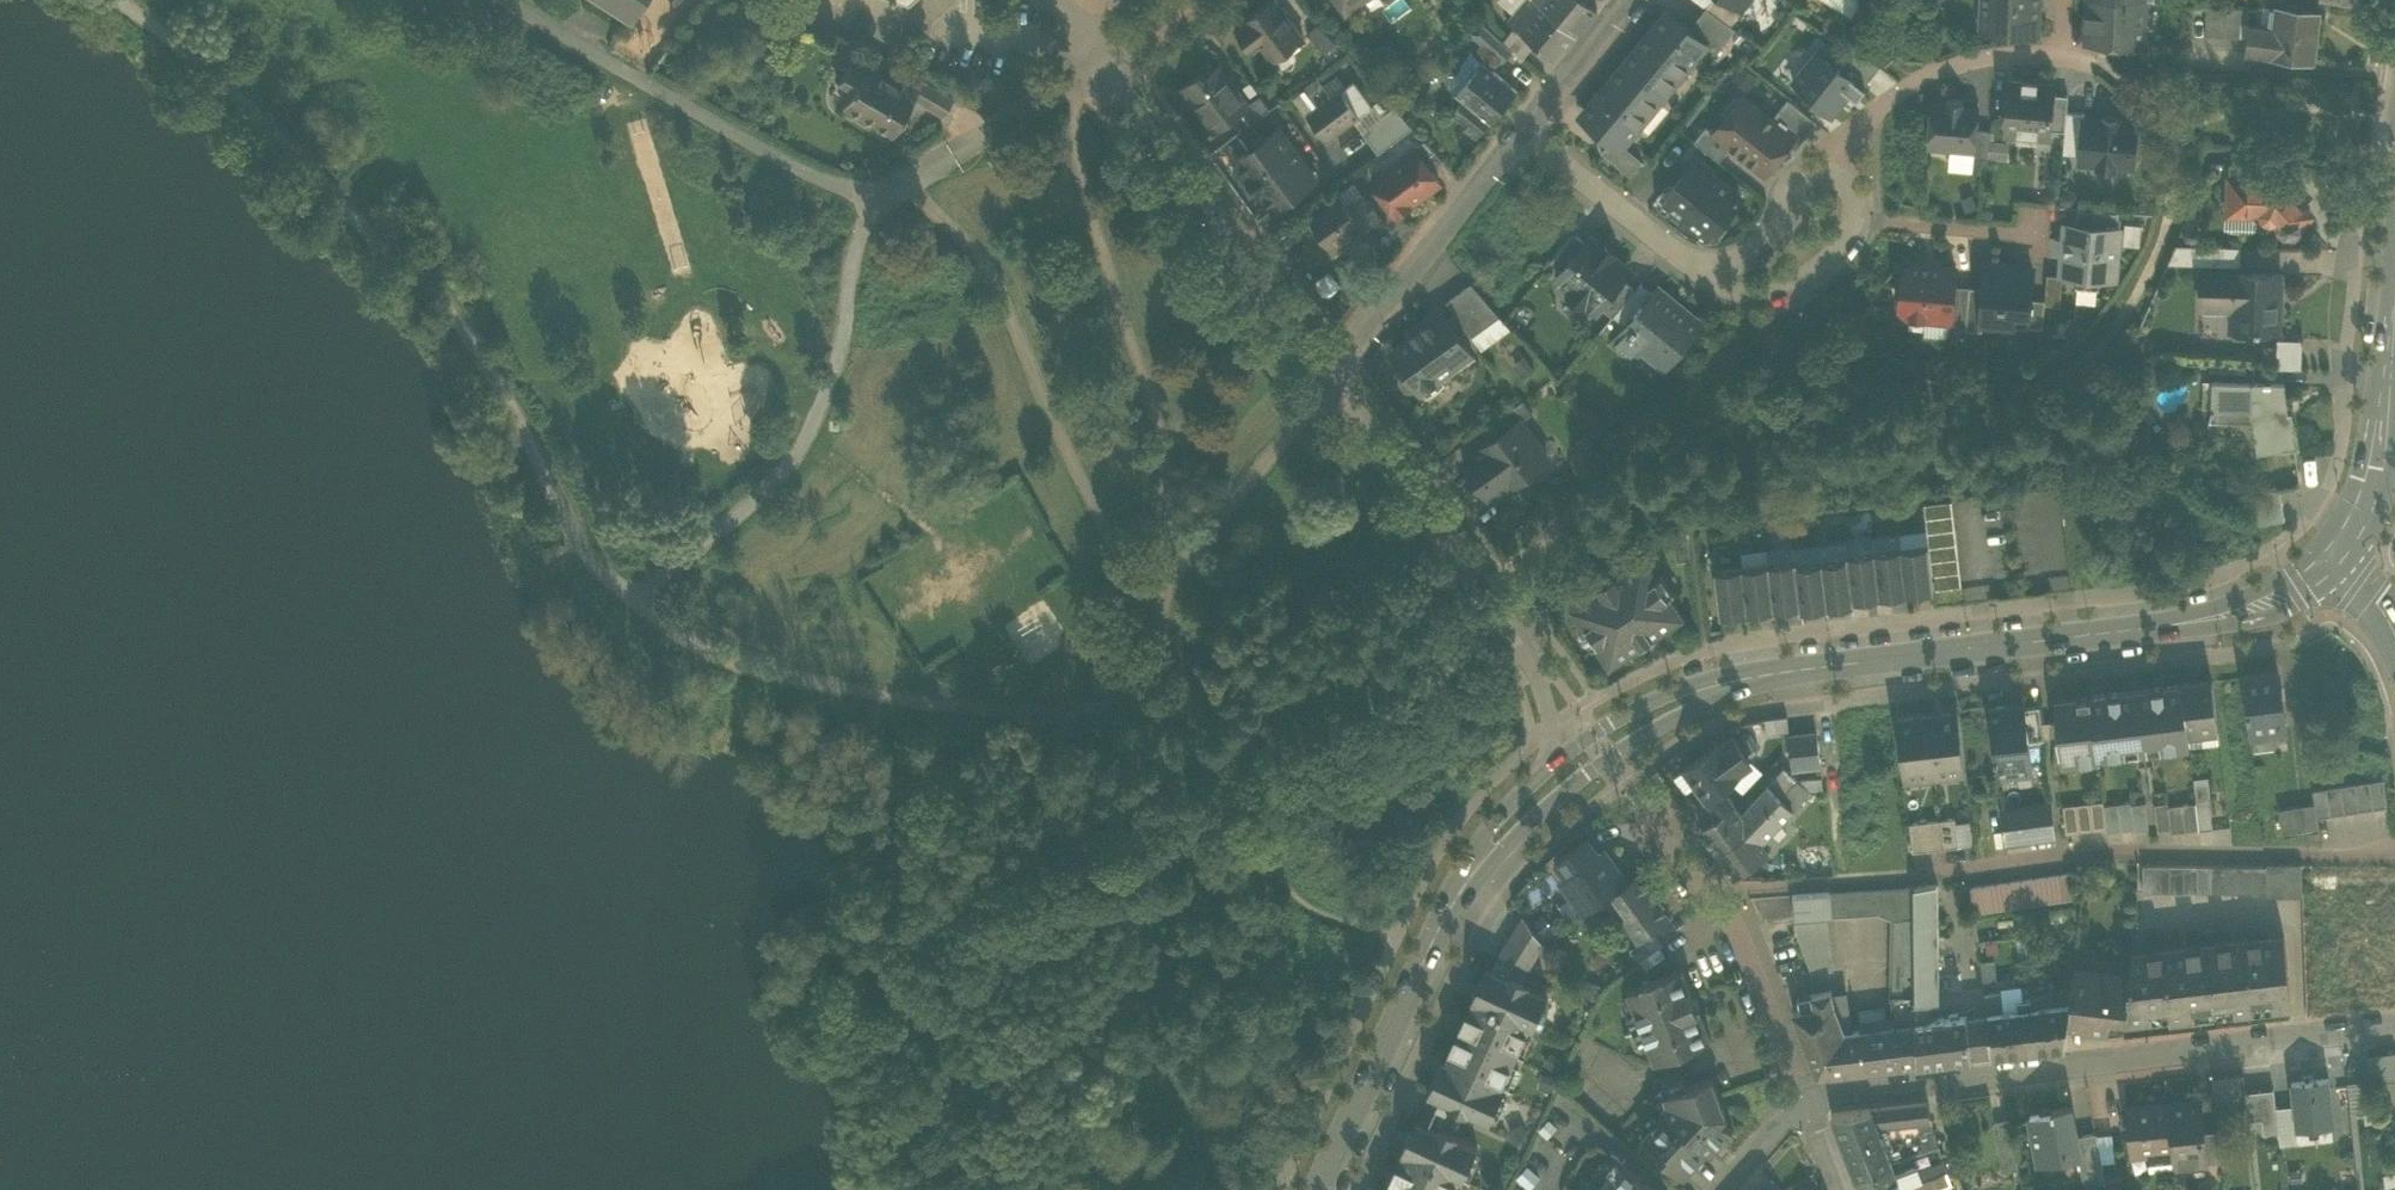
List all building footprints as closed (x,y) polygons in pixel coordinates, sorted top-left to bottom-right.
[(632,12),(640,0),(614,0),(632,12)] [(1275,59),(1304,38),(1276,0),(1270,0),(1245,18),(1246,21),(1237,28),(1250,46),(1260,39),(1275,59)] [(1344,9),(1357,0),(1338,0),(1344,9)] [(1525,0),(1505,0),(1512,6),(1510,8),(1515,12),(1525,0)] [(1577,34),(1536,0),(1525,0),(1515,12),(1509,20),(1516,26),(1536,43),(1556,60),(1577,34)] [(1587,0),(1536,0),(1577,34),(1598,9),(1587,0)] [(1707,6),(1731,24),(1744,8),(1736,2),(1735,4),(1730,0),(1711,0),(1707,6)] [(1854,0),(1829,0),(1845,12),(1854,0)] [(1982,16),(1990,16),(1989,31),(2039,33),(2040,0),(1983,0),(1982,16)] [(2143,43),(2144,42),(2145,0),(2088,0),(2086,41),(2121,42),(2143,43)] [(1736,28),(1731,24),(1707,6),(1689,28),(1708,43),(1707,44),(1716,52),(1736,28)] [(2205,35),(2248,36),(2249,25),(2249,8),(2206,6),(2205,35)] [(2264,6),(2261,27),(2276,29),(2279,8),(2264,6)] [(2272,55),(2311,60),(2317,20),(2318,11),(2279,6),(2279,8),(2276,29),(2275,34),(2272,54),(2272,55)] [(1667,10),(1657,22),(1664,28),(1674,16),(1667,10)] [(1657,22),(1623,63),(1664,96),(1707,44),(1708,43),(1689,28),(1674,16),(1664,28),(1657,22)] [(1981,31),(1989,31),(1990,16),(1982,16),(1981,31)] [(1503,61),(1513,49),(1504,41),(1481,21),(1469,31),(1483,43),(1494,54),(1503,61)] [(1307,33),(1325,53),(1336,44),(1317,24),(1307,33)] [(2247,51),(2272,54),(2275,34),(2249,25),(2248,36),(2247,51)] [(2261,27),(2249,25),(2275,34),(2276,29),(2261,27)] [(1516,26),(1504,41),(1513,49),(1521,56),(1523,59),(1536,43),(1516,26)] [(1844,42),(1831,59),(1864,85),(1880,65),(1844,42)] [(2121,56),(2149,58),(2150,42),(2144,42),(2143,43),(2121,42),(2121,56)] [(1494,54),(1483,43),(1474,53),(1483,60),(1486,63),(1494,54)] [(1857,98),(1866,87),(1864,85),(1831,59),(1818,48),(1793,80),(1810,94),(1809,96),(1832,114),(1849,92),(1857,98)] [(1456,72),(1466,80),(1483,60),(1474,53),(1471,50),(1461,61),(1462,65),(1456,72)] [(851,85),(863,64),(849,56),(838,78),(851,85)] [(1486,63),(1483,60),(1466,80),(1457,91),(1465,98),(1452,112),(1468,125),(1466,128),(1477,137),(1491,119),(1492,120),(1518,89),(1486,63)] [(1624,144),(1664,96),(1623,63),(1596,96),(1601,101),(1586,119),(1611,140),(1621,148),(1624,144)] [(840,104),(892,132),(912,96),(897,88),(899,84),(863,64),(851,85),(840,104)] [(1182,85),(1216,131),(1234,117),(1233,116),(1241,110),(1249,105),(1219,65),(1204,76),(1201,72),(1182,85)] [(912,96),(943,113),(952,96),(906,71),(899,84),(897,88),(912,96)] [(1466,80),(1456,72),(1447,83),(1457,91),(1466,80)] [(1338,73),(1323,83),(1332,94),(1341,87),(1342,89),(1347,85),(1338,73)] [(1361,114),(1358,111),(1342,89),(1341,87),(1332,94),(1323,83),(1320,78),(1306,88),(1319,105),(1309,112),(1328,138),(1354,119),(1361,114)] [(2005,132),(2050,136),(2051,129),(2054,94),(2055,84),(2038,83),(2038,80),(2023,79),(2023,81),(2010,80),(2005,132)] [(1347,85),(1342,89),(1358,111),(1371,101),(1354,80),(1347,85)] [(1319,105),(1306,88),(1294,97),(1306,114),(1309,112),(1319,105)] [(2051,129),(2065,130),(2067,111),(2068,95),(2054,94),(2051,129)] [(1241,110),(1250,123),(1271,108),(1262,95),(1249,105),(1241,110)] [(1601,101),(1596,96),(1580,114),(1586,119),(1601,101)] [(1354,119),(1361,129),(1387,110),(1377,97),(1371,101),(1358,111),(1361,114),(1354,119)] [(1731,146),(1766,174),(1794,138),(1795,136),(1772,118),(1748,98),(1734,116),(1725,117),(1714,131),(1713,132),(1731,146)] [(1778,110),(1807,133),(1817,121),(1788,98),(1778,110)] [(1928,146),(1975,150),(1977,129),(1979,107),(1964,106),(1965,102),(1947,101),(1946,104),(1932,103),(1928,146)] [(1361,129),(1378,153),(1413,127),(1395,105),(1387,110),(1361,129)] [(1794,138),(1800,142),(1807,133),(1778,110),(1772,118),(1795,136),(1794,138)] [(2085,113),(2067,111),(2065,130),(2063,152),(2080,153),(2083,120),(2084,120),(2085,113)] [(2098,167),(2115,168),(2115,164),(2134,165),(2138,125),(2119,123),(2119,119),(2103,118),(2102,122),(2084,120),(2083,120),(2080,153),(2079,160),(2098,162),(2098,167)] [(1694,140),(1720,160),(1731,146),(1713,132),(1714,131),(1706,125),(1694,140)] [(1262,192),(1275,210),(1292,198),(1291,196),(1299,190),(1300,191),(1317,179),(1279,127),(1237,158),(1250,176),(1247,178),(1248,179),(1247,185),(1252,193),(1258,194),(1259,194),(1262,192)] [(1973,171),(1987,173),(1991,130),(1977,129),(1975,150),(1973,171)] [(1416,148),(1431,168),(1443,159),(1425,139),(1414,147),(1415,149),(1416,148)] [(1602,150),(1630,174),(1643,159),(1624,144),(1621,148),(1611,140),(1602,150)] [(1397,213),(1400,213),(1412,204),(1412,202),(1440,180),(1431,168),(1416,148),(1415,149),(1390,168),(1386,168),(1371,179),(1397,213)] [(1662,200),(1707,235),(1711,235),(1740,198),(1740,194),(1695,159),(1662,200)] [(2237,182),(2257,183),(2262,178),(2272,178),(2273,164),(2230,163),(2229,182),(2237,182)] [(2286,233),(2293,233),(2299,228),(2299,223),(2308,214),(2294,198),(2287,198),(2287,184),(2282,179),(2272,178),(2262,178),(2257,183),(2237,182),(2233,186),(2232,204),(2237,209),(2261,210),(2263,217),(2270,220),(2278,218),(2282,222),(2282,227),(2286,233)] [(1339,191),(1342,196),(1348,204),(1365,192),(1355,179),(1339,191)] [(1365,192),(1348,204),(1365,226),(1381,214),(1365,192)] [(1366,228),(1365,226),(1348,204),(1342,196),(1311,219),(1335,251),(1366,228)] [(2044,223),(2047,201),(2015,198),(2013,219),(2044,223)] [(2076,222),(2118,226),(2119,212),(2078,208),(2076,222)] [(2076,285),(2099,287),(2100,277),(2114,279),(2119,226),(2118,226),(2076,222),(2067,222),(2062,274),(2076,275),(2076,285)] [(1552,259),(1563,268),(1585,240),(1574,231),(1552,259)] [(1587,301),(1597,309),(1600,305),(1623,277),(1629,270),(1613,257),(1616,253),(1601,241),(1597,244),(1588,237),(1585,240),(1563,268),(1557,276),(1572,288),(1569,292),(1584,304),(1587,301)] [(2168,262),(2212,264),(2213,245),(2177,244),(2176,245),(2168,262)] [(2241,246),(2213,245),(2212,264),(2241,265),(2241,247),(2241,246)] [(1983,322),(2028,326),(2031,297),(2033,274),(2007,271),(2008,264),(1986,262),(1984,287),(1981,322),(1983,322)] [(1950,319),(1951,319),(1954,284),(1956,267),(1914,263),(1904,272),(1901,305),(1910,315),(1950,319)] [(2034,267),(2008,264),(2007,271),(2033,274),(2034,267)] [(2254,329),(2279,330),(2280,273),(2202,270),(2201,309),(2204,309),(2204,303),(2226,304),(2230,310),(2233,310),(2232,329),(2235,329),(2235,327),(2254,327),(2254,329)] [(2048,273),(2046,299),(2060,300),(2062,274),(2048,273)] [(1600,305),(1613,315),(1614,315),(1636,288),(1623,277),(1600,305)] [(1447,300),(1472,335),(1500,315),(1472,282),(1447,300)] [(1614,315),(1625,324),(1652,291),(1641,282),(1636,288),(1614,315)] [(1949,327),(1966,328),(1970,285),(1954,284),(1951,319),(1950,319),(1949,327)] [(1966,328),(1982,330),(1983,322),(1981,322),(1984,287),(1970,285),(1966,328)] [(1640,345),(1663,364),(1699,320),(1660,288),(1656,294),(1652,291),(1625,324),(1629,327),(1614,345),(1629,358),(1640,345)] [(2043,327),(2046,299),(2031,297),(2028,326),(2043,327)] [(1418,386),(1421,391),(1473,353),(1444,313),(1441,310),(1431,317),(1429,315),(1407,330),(1411,335),(1394,347),(1405,363),(1402,365),(1406,369),(1399,374),(1399,380),(1406,389),(1412,390),(1418,386)] [(2277,367),(2302,368),(2303,338),(2278,338),(2277,367)] [(2253,421),(2258,452),(2297,446),(2292,411),(2288,412),(2284,383),(2255,382),(2213,381),(2212,409),(2252,410),(2253,421)] [(1488,425),(1497,437),(1521,419),(1522,420),(1532,412),(1523,400),(1488,425)] [(2210,419),(2253,421),(2252,410),(2212,409),(2210,419)] [(1483,489),(1491,500),(1521,478),(1527,479),(1536,473),(1537,466),(1549,457),(1522,420),(1521,419),(1497,437),(1463,461),(1471,472),(1470,478),(1477,488),(1483,489)] [(2060,487),(2062,501),(2089,498),(2088,483),(2060,487)] [(2288,518),(2282,484),(2252,489),(2257,522),(2288,518)] [(2021,585),(2066,582),(2060,487),(2015,489),(2021,585)] [(2062,501),(2064,515),(2091,512),(2089,498),(2062,501)] [(1925,503),(1926,516),(1954,513),(1952,500),(1925,503)] [(2064,515),(2065,529),(2093,526),(2091,512),(2064,515)] [(1926,516),(1928,531),(1955,527),(1954,513),(1926,516)] [(2065,529),(2067,543),(2094,540),(2093,526),(2065,529)] [(1929,542),(1930,545),(1957,542),(1955,527),(1928,531),(1929,542)] [(2067,543),(2069,558),(2096,554),(2094,540),(2067,543)] [(1929,542),(1902,546),(1907,591),(1934,588),(1935,588),(1933,573),(1931,559),(1930,545),(1929,542)] [(1930,545),(1931,559),(1959,555),(1957,542),(1930,545)] [(1902,546),(1875,549),(1881,594),(1907,591),(1902,546)] [(1849,552),(1849,556),(1854,598),(1881,594),(1875,549),(1849,552)] [(2069,558),(2070,572),(2098,568),(2096,554),(2069,558)] [(1931,559),(1933,573),(1960,570),(1959,555),(1931,559)] [(1849,556),(1823,559),(1828,605),(1855,602),(1854,598),(1849,556)] [(1796,558),(1770,562),(1775,607),(1802,604),(1797,563),(1796,558)] [(1612,658),(1613,660),(1618,656),(1620,658),(1636,647),(1634,645),(1641,641),(1642,643),(1654,635),(1652,633),(1659,629),(1660,631),(1676,620),(1675,618),(1680,615),(1679,613),(1681,612),(1646,560),(1644,561),(1643,559),(1626,570),(1625,568),(1591,591),(1592,593),(1576,604),(1577,606),(1575,607),(1610,659),(1612,658)] [(1823,559),(1797,563),(1802,604),(1802,608),(1828,605),(1823,559)] [(1770,562),(1743,565),(1749,610),(1775,607),(1770,562)] [(1721,613),(1749,610),(1743,565),(1716,568),(1721,613)] [(2070,572),(2072,586),(2100,583),(2098,568),(2070,572)] [(1933,573),(1935,588),(1962,584),(1960,570),(1933,573)] [(1964,599),(1962,584),(1935,588),(1934,588),(1936,602),(1964,599)] [(2244,675),(2251,736),(2266,734),(2272,727),(2271,726),(2286,725),(2279,671),(2244,675)] [(2212,679),(2182,682),(2188,732),(2216,729),(2218,728),(2212,679)] [(2149,689),(2137,690),(2143,741),(2160,739),(2161,748),(2190,745),(2188,732),(2182,682),(2150,686),(2148,686),(2149,689)] [(2090,693),(2091,696),(2100,756),(2126,753),(2125,744),(2143,741),(2137,690),(2125,692),(2124,689),(2123,689),(2090,693)] [(2100,759),(2100,756),(2091,696),(2079,697),(2078,694),(2055,697),(2058,720),(2056,720),(2060,753),(2062,753),(2072,752),(2073,762),(2100,759)] [(1990,706),(1998,772),(2032,768),(2029,740),(2025,706),(2024,702),(1990,706)] [(2025,706),(2029,740),(2044,738),(2042,722),(2040,704),(2025,706)] [(1959,709),(1928,713),(1935,773),(1966,770),(1959,709)] [(1905,777),(1935,773),(1928,713),(1897,717),(1905,777)] [(2188,732),(2190,745),(2190,747),(2218,743),(2216,729),(2188,732)] [(1789,735),(1793,768),(1821,765),(1817,732),(1789,735)] [(1708,797),(1720,813),(1734,803),(1734,804),(1736,803),(1724,786),(1729,782),(1751,759),(1749,756),(1757,750),(1758,745),(1750,734),(1745,733),(1737,739),(1733,734),(1721,743),(1720,742),(1685,767),(1707,798),(1708,797)] [(2126,753),(2161,748),(2160,739),(2143,741),(2125,744),(2126,753)] [(2063,763),(2073,762),(2072,752),(2062,753),(2063,763)] [(1769,784),(1781,796),(1798,778),(1784,767),(1775,777),(1769,784)] [(1809,788),(1798,778),(1781,796),(1793,808),(1798,803),(1809,788)] [(2383,779),(2326,787),(2331,816),(2387,807),(2383,779)] [(1741,813),(1751,827),(1781,796),(1769,784),(1741,813)] [(2317,818),(2331,816),(2326,787),(2312,790),(2314,802),(2317,818)] [(1793,808),(1781,796),(1751,827),(1762,841),(1793,808)] [(2066,832),(2107,827),(2104,800),(2063,805),(2066,832)] [(2196,801),(2196,802),(2199,830),(2213,828),(2210,800),(2196,801)] [(2108,832),(2135,828),(2132,803),(2132,801),(2105,804),(2107,827),(2108,832)] [(2146,801),(2132,803),(2135,828),(2135,830),(2149,829),(2146,801)] [(2002,809),(2006,843),(2056,835),(2052,802),(2002,809)] [(2158,831),(2172,829),(2169,805),(2168,802),(2155,803),(2158,831)] [(2196,802),(2169,805),(2172,829),(2172,833),(2199,830),(2196,802)] [(2319,831),(2317,818),(2314,802),(2278,808),(2283,837),(2319,831)] [(1700,827),(1718,851),(1751,827),(1741,813),(1734,804),(1734,803),(1720,813),(1715,817),(1700,827)] [(1956,817),(1941,819),(1944,847),(1959,845),(1956,817)] [(1914,851),(1944,847),(1941,819),(1910,822),(1914,851)] [(1762,841),(1751,827),(1718,851),(1735,875),(1769,851),(1762,841)] [(1614,890),(1629,880),(1603,844),(1598,849),(1588,835),(1556,857),(1566,871),(1560,875),(1574,893),(1585,909),(1586,910),(1614,890)] [(2086,874),(2115,875),(2116,860),(2088,859),(2086,874)] [(2238,893),(2267,893),(2267,866),(2143,865),(2143,892),(2238,893)] [(2301,865),(2267,866),(2267,893),(2302,893),(2301,865)] [(1638,942),(1639,943),(1655,931),(1655,927),(1671,916),(1639,872),(1629,880),(1614,890),(1630,913),(1628,928),(1638,942)] [(1971,888),(1974,912),(2076,898),(2073,873),(1971,888)] [(1915,887),(1916,957),(1939,957),(1938,886),(1915,887)] [(1915,887),(1831,891),(1793,893),(1796,918),(1833,916),(1880,914),(1892,920),(1893,1021),(1893,1025),(1917,1023),(1916,957),(1915,887)] [(2331,897),(2347,997),(2394,990),(2394,887),(2331,897)] [(1574,893),(1560,903),(1568,914),(1571,919),(1585,909),(1574,893)] [(1560,903),(1548,912),(1556,923),(1568,914),(1560,903)] [(1530,923),(1543,941),(1558,931),(1544,912),(1530,923)] [(1493,967),(1522,981),(1528,969),(1544,942),(1543,941),(1530,923),(1524,914),(1499,954),(1493,967)] [(1807,959),(1813,973),(1834,971),(1832,957),(1827,919),(1796,921),(1798,937),(1807,959)] [(1631,947),(1640,960),(1663,943),(1655,931),(1639,943),(1638,942),(1631,947)] [(2284,936),(2243,941),(2251,1007),(2253,1006),(2252,999),(2272,996),(2273,1004),(2290,1002),(2286,965),(2288,964),(2284,936)] [(2234,1009),(2251,1007),(2243,941),(2207,945),(2215,1011),(2217,1011),(2216,1003),(2233,1001),(2234,1009)] [(2171,1016),(2215,1011),(2207,945),(2163,950),(2171,1012),(2171,1016)] [(2126,1018),(2171,1012),(2163,950),(2133,954),(2131,973),(2126,1018)] [(1916,957),(1917,1023),(1932,1021),(1931,1017),(1934,1017),(1933,1002),(1940,1001),(1939,957),(1916,957)] [(1474,999),(1460,1029),(1516,1055),(1530,1024),(1533,1026),(1548,993),(1522,981),(1493,967),(1487,965),(1472,998),(1474,999)] [(1628,989),(1656,1060),(1711,1038),(1699,1007),(1697,1008),(1682,967),(1628,989)] [(2111,1016),(2126,1018),(2131,973),(2075,967),(2072,988),(2070,1003),(2069,1018),(2103,1022),(2103,1019),(2102,1019),(2102,1015),(2111,1016)] [(2049,990),(2051,1006),(2070,1003),(2072,988),(2049,990)] [(1804,1036),(1839,1032),(1837,1013),(1836,1005),(1832,992),(1814,998),(1817,1008),(1796,1014),(1804,1036)] [(1985,994),(1987,1013),(2003,1011),(2001,992),(1985,994)] [(2252,999),(2253,1006),(2273,1004),(2272,996),(2252,999)] [(2017,1001),(2018,1009),(2025,1009),(2034,1008),(2033,999),(2025,1000),(2017,1001)] [(2216,1003),(2217,1011),(2234,1009),(2233,1001),(2216,1003)] [(2068,1023),(2069,1018),(2070,1003),(2051,1006),(2034,1008),(2025,1009),(2030,1049),(2065,1045),(2068,1023)] [(1991,1054),(2030,1049),(2025,1009),(2018,1009),(2003,1011),(1987,1013),(1991,1054)] [(1855,1012),(1837,1013),(1839,1032),(1857,1030),(1855,1012)] [(1973,1056),(1991,1054),(1987,1013),(1966,1015),(1973,1056)] [(1918,1063),(1973,1056),(1966,1015),(1945,1018),(1944,1015),(1934,1017),(1931,1017),(1932,1021),(1917,1023),(1918,1063)] [(2069,1018),(2068,1023),(2083,1024),(2083,1027),(2109,1029),(2111,1016),(2102,1015),(2102,1019),(2103,1019),(2103,1022),(2069,1018)] [(1867,1070),(1918,1063),(1917,1023),(1893,1025),(1893,1021),(1862,1025),(1863,1030),(1867,1070)] [(1502,1085),(1516,1055),(1460,1029),(1446,1060),(1444,1059),(1429,1092),(1434,1094),(1464,1107),(1490,1120),(1505,1087),(1502,1085)] [(1863,1030),(1857,1030),(1839,1032),(1804,1036),(1818,1074),(1867,1070),(1863,1030)] [(2367,1054),(2371,1080),(2371,1082),(2394,1079),(2394,1057),(2394,1050),(2367,1054)] [(1642,1136),(1685,1175),(1708,1149),(1716,1140),(1720,1143),(1733,1128),(1722,1118),(1727,1112),(1712,1075),(1669,1091),(1669,1092),(1665,1094),(1668,1100),(1667,1101),(1668,1101),(1662,1107),(1666,1110),(1642,1136)] [(2213,1079),(2216,1108),(2247,1105),(2245,1092),(2243,1075),(2213,1079)] [(2329,1078),(2292,1083),(2297,1128),(2334,1124),(2329,1078)] [(2375,1110),(2371,1082),(2371,1080),(2346,1082),(2349,1113),(2375,1110)] [(2274,1089),(2259,1091),(2262,1119),(2264,1133),(2279,1132),(2274,1089)] [(2248,1121),(2262,1119),(2259,1091),(2245,1092),(2247,1105),(2248,1121)] [(1428,1107),(1458,1120),(1464,1107),(1434,1094),(1428,1107)] [(2200,1098),(2167,1101),(2172,1151),(2173,1163),(2207,1160),(2203,1130),(2200,1098)] [(2148,1153),(2172,1151),(2167,1101),(2125,1105),(2130,1155),(2148,1153)] [(1833,1112),(1857,1176),(1893,1163),(1879,1127),(1933,1121),(1927,1102),(1833,1112)] [(2030,1114),(2039,1162),(2080,1154),(2076,1135),(2070,1103),(2050,1107),(2051,1110),(2030,1114)] [(1391,1182),(1409,1189),(1453,1189),(1460,1176),(1463,1178),(1478,1145),(1417,1117),(1400,1155),(1403,1156),(1391,1182)] [(1994,1123),(2002,1170),(2019,1167),(2010,1120),(1994,1123)] [(2203,1130),(2207,1160),(2221,1159),(2218,1129),(2203,1130)] [(2106,1183),(2102,1162),(2097,1134),(2096,1132),(2076,1135),(2080,1154),(2086,1186),(2106,1183)] [(2112,1132),(2097,1134),(2102,1162),(2115,1161),(2112,1132)] [(1716,1140),(1708,1149),(1712,1152),(1720,1143),(1716,1140)] [(2172,1151),(2148,1153),(2149,1170),(2173,1168),(2173,1163),(2172,1151)] [(1599,1187),(1603,1189),(1657,1189),(1624,1160),(1599,1187)] [(1914,1164),(1896,1171),(1901,1187),(1946,1170),(1942,1160),(1918,1169),(1917,1166),(1914,1164)] [(1901,1187),(1896,1171),(1893,1163),(1857,1176),(1862,1189),(1893,1189),(1901,1187)] [(1901,1187),(1903,1189),(1921,1189),(1949,1179),(1946,1170),(1901,1187)] [(2386,1189),(2394,1189),(2394,1171),(2384,1173),(2386,1189)] [(1391,1182),(1387,1189),(1409,1189),(1391,1182)]
